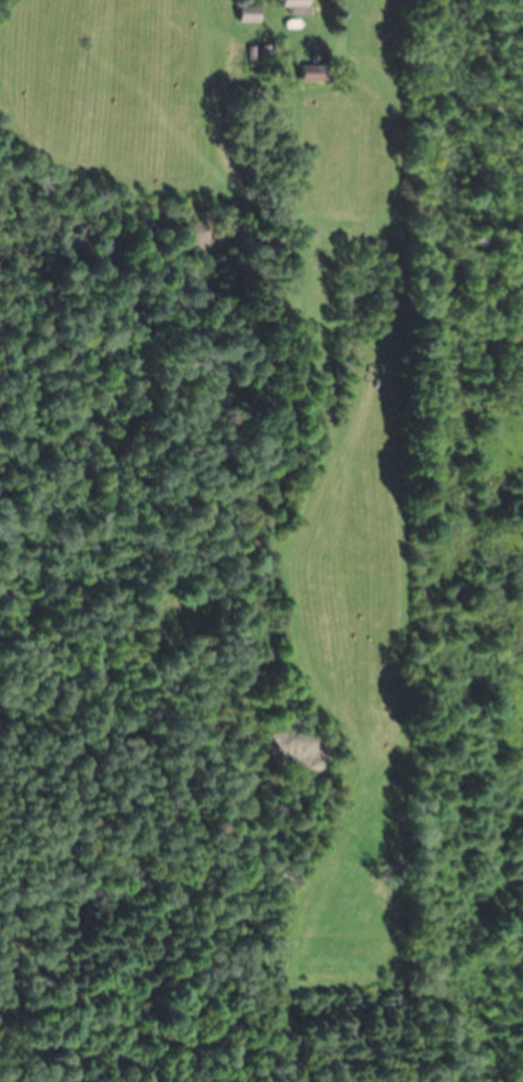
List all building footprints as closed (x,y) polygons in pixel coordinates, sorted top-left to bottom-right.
[(304,16),(304,0),(275,0),(275,8),(288,8),(288,16),(304,16)] [(235,23),(258,23),(258,9),(235,9),(235,23)]
